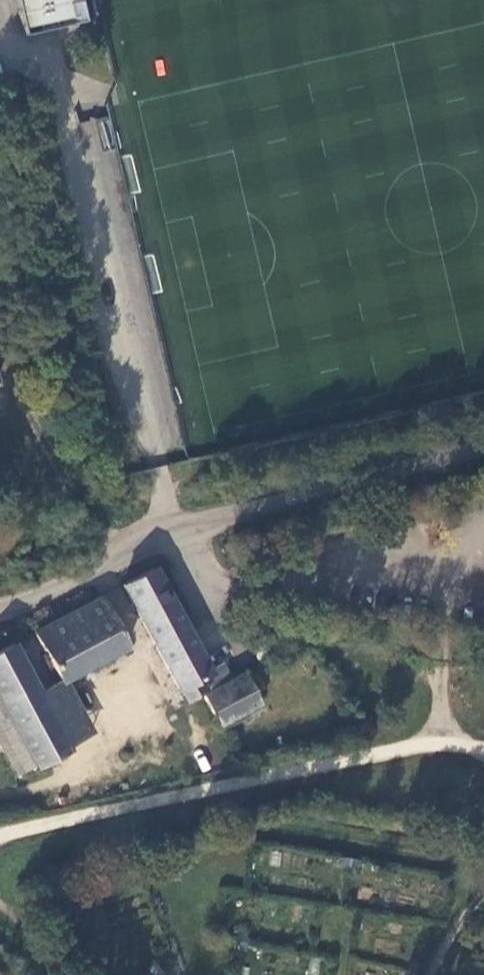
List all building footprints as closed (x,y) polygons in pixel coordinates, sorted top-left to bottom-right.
[(24,33),(85,20),(81,0),(16,0),(24,33)] [(155,565),(123,583),(180,688),(200,678),(205,687),(207,690),(203,692),(220,723),(261,701),(244,670),(231,677),(222,660),(210,667),(155,565)] [(35,630),(62,680),(128,645),(101,594),(35,630)] [(0,648),(0,744),(15,773),(35,762),(37,765),(69,747),(67,742),(40,692),(13,641),(0,648)] [(200,678),(180,688),(185,698),(205,687),(200,678)] [(40,692),(67,742),(90,730),(62,680),(40,692)] [(261,701),(220,723),(223,728),(263,707),(261,701)] [(339,860),(358,863),(359,854),(340,852),(339,860)] [(236,946),(246,947),(249,927),(238,926),(236,946)] [(404,974),(413,974),(419,959),(410,956),(404,974)]
